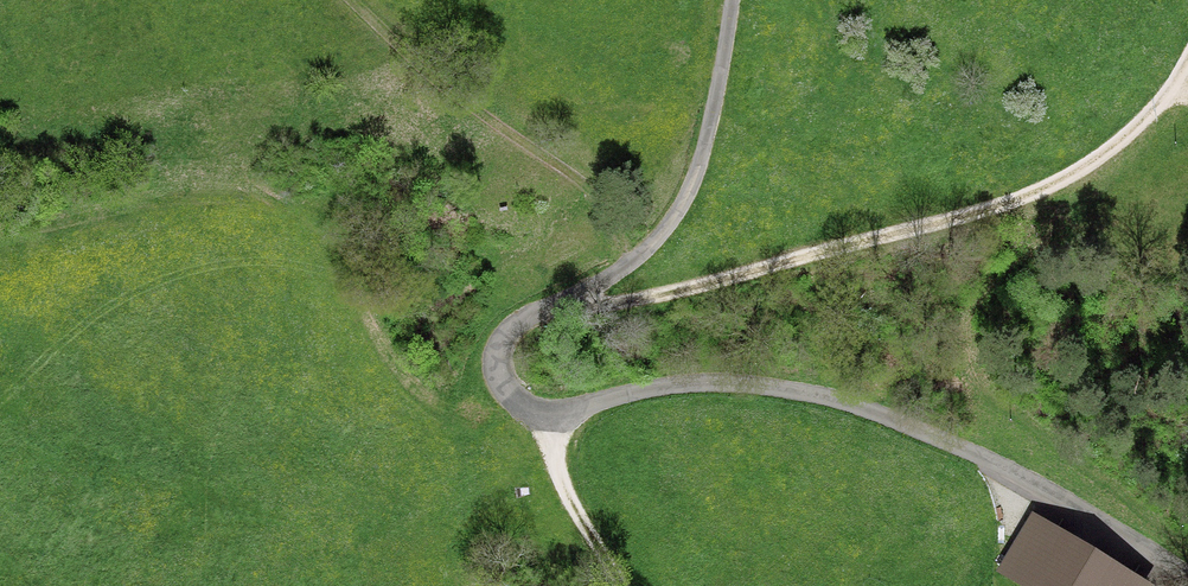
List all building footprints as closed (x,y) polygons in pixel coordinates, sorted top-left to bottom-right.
[(1091,555),(1072,585),(1143,585),(1091,555)]
